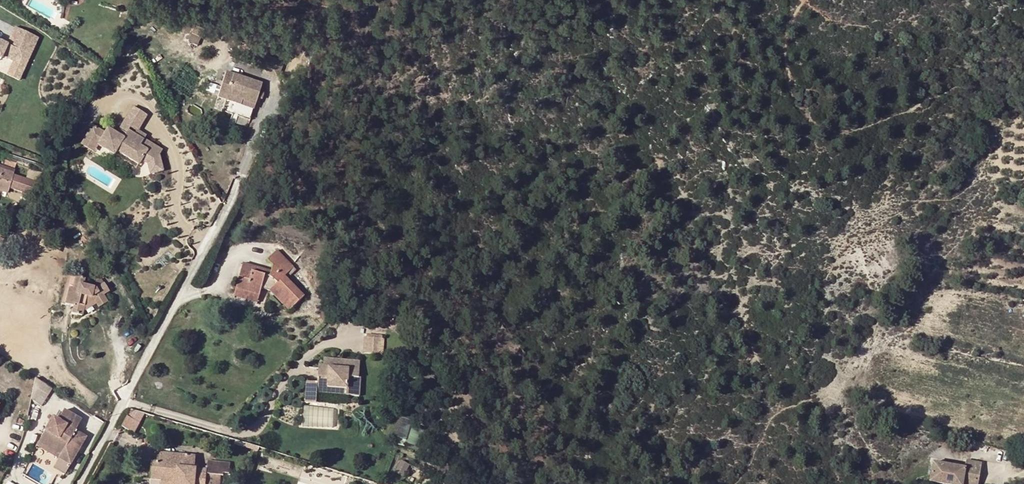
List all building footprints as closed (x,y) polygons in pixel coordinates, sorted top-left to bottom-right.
[(40,36),(14,25),(7,42),(0,39),(0,70),(22,79),(40,36)] [(195,27),(191,35),(200,39),(204,30),(195,27)] [(200,39),(191,35),(188,43),(197,47),(200,39)] [(261,84),(225,72),(217,97),(225,99),(226,96),(240,100),(254,105),(256,97),(258,92),(261,84)] [(240,100),(226,96),(225,99),(221,111),(249,120),(254,105),(240,100)] [(135,128),(147,107),(134,100),(118,128),(125,132),(126,129),(129,124),(135,128)] [(91,125),(81,144),(93,150),(96,144),(112,153),(115,149),(138,162),(140,157),(147,161),(150,171),(163,167),(158,152),(161,147),(142,136),(142,137),(133,132),(126,129),(125,132),(118,128),(116,127),(113,132),(105,128),(103,132),(91,125)] [(144,133),(135,128),(133,132),(142,137),(142,136),(144,133)] [(7,192),(13,173),(0,169),(0,190),(7,192)] [(18,194),(27,199),(41,174),(32,169),(18,194)] [(271,271),(253,266),(252,272),(241,269),(236,289),(260,296),(262,288),(270,290),(283,304),(287,299),(294,306),(304,296),(284,276),(294,267),(278,251),(268,260),(273,265),(271,271)] [(252,272),(253,266),(243,263),(241,269),(252,272)] [(84,278),(75,276),(72,287),(69,287),(65,304),(73,306),(71,313),(81,316),(84,305),(93,300),(98,307),(106,302),(102,295),(108,291),(104,283),(95,288),(82,284),(84,278)] [(260,296),(236,289),(234,296),(258,302),(260,296)] [(287,299),(283,304),(289,310),(294,306),(287,299)] [(383,338),(365,337),(364,353),(382,354),(383,338)] [(340,366),(340,360),(325,359),(324,366),(330,367),(330,365),(340,366)] [(360,361),(340,360),(340,366),(330,365),(330,367),(324,366),(318,366),(317,383),(307,382),(305,401),(316,402),(317,392),(359,395),(360,378),(358,377),(360,361)] [(405,434),(406,429),(418,392),(396,386),(380,438),(393,442),(391,448),(417,455),(422,439),(417,438),(405,434)] [(46,393),(34,389),(32,397),(43,401),(46,393)] [(44,431),(37,444),(59,456),(58,459),(70,466),(87,437),(75,430),(81,420),(63,410),(57,421),(52,418),(44,431)] [(131,419),(128,417),(122,427),(125,429),(131,419)] [(419,433),(406,429),(405,434),(417,438),(419,433)] [(59,456),(37,444),(35,446),(58,459),(59,456)] [(160,482),(174,483),(218,483),(219,477),(206,476),(206,471),(193,470),(194,457),(158,454),(157,463),(152,463),(150,481),(160,482)] [(70,466),(58,459),(52,469),(65,476),(70,466)] [(933,461),(931,468),(929,483),(936,483),(963,483),(964,478),(979,480),(982,462),(966,459),(965,467),(933,461)]
